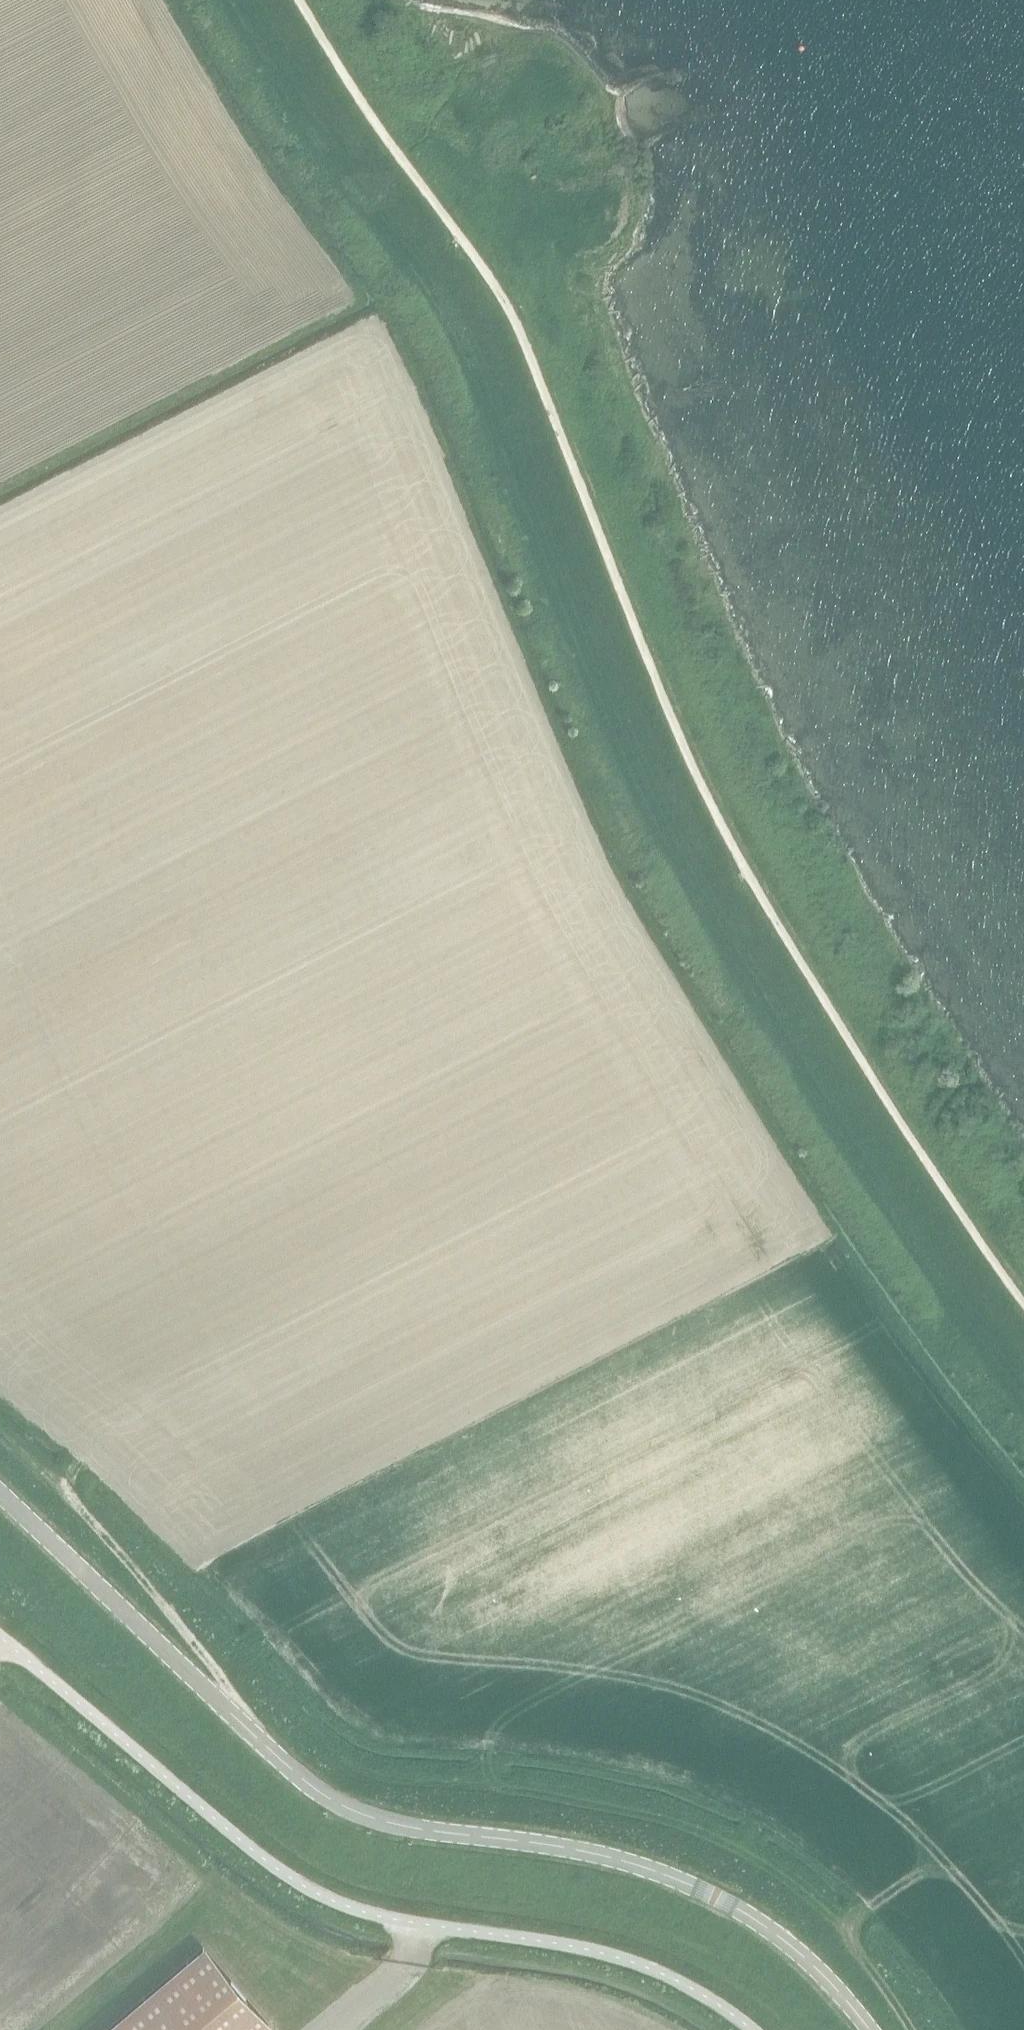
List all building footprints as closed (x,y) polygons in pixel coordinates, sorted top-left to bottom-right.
[(271,2022),(205,1945),(106,2029),(262,2029),(271,2022)]
